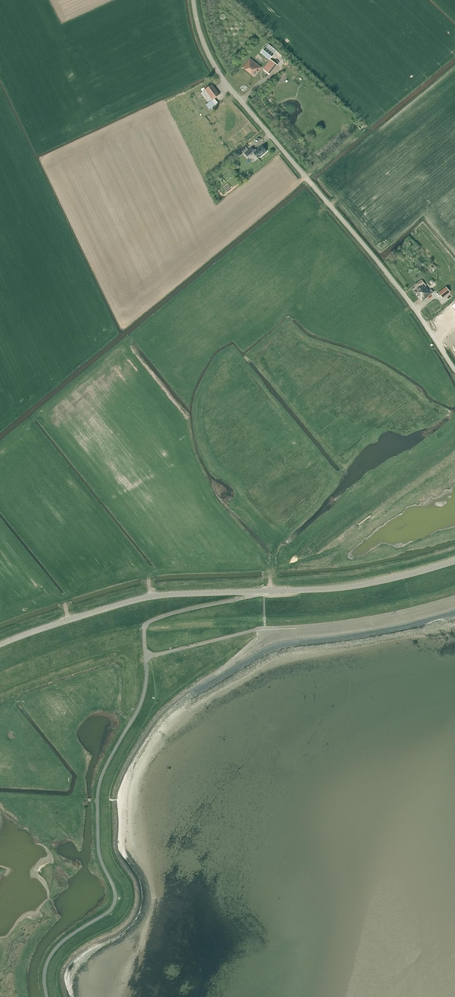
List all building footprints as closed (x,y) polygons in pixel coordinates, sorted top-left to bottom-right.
[(265,47),(260,53),(269,60),(274,54),(265,47)] [(243,68),(254,76),(261,68),(258,66),(258,65),(250,59),(243,68)] [(270,60),(263,69),(270,75),(277,65),(270,60)] [(201,93),(200,93),(201,94),(208,102),(211,106),(216,103),(213,99),(219,94),(211,84),(201,93)] [(247,152),(249,150),(245,146),(239,151),(240,152),(238,155),(239,157),(246,151),(247,152)] [(253,152),(254,154),(255,156),(255,155),(258,159),(267,152),(262,146),(256,151),(255,150),(254,150),(252,148),(249,150),(247,152),(245,154),(247,157),(253,152)] [(417,286),(412,290),(420,299),(421,298),(423,301),(431,294),(432,294),(434,293),(431,289),(429,290),(427,287),(426,287),(427,286),(423,280),(416,285),(417,286)] [(447,288),(439,294),(443,298),(450,292),(447,288)]
